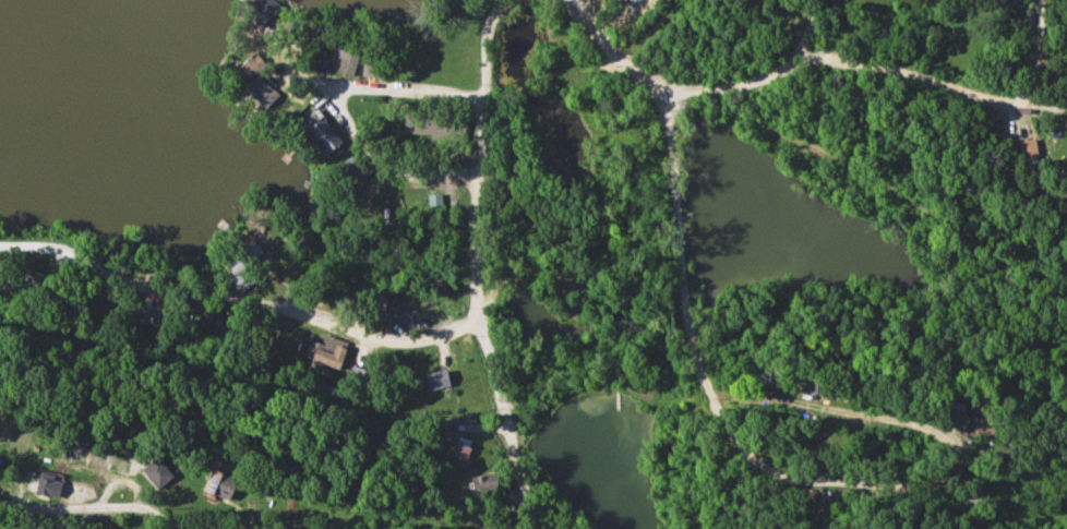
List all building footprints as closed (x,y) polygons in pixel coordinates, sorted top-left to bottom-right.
[(275,0),(253,0),(269,17),(280,6),(275,0)] [(1018,10),(1017,0),(995,0),(995,11),(1018,10)] [(364,51),(345,45),(337,71),(356,77),(364,51)] [(387,52),(367,51),(366,78),(386,79),(387,52)] [(268,65),(258,53),(237,73),(247,84),(268,65)] [(249,91),(269,110),(282,96),(262,78),(249,91)] [(347,145),(321,110),(306,122),(331,156),(347,145)] [(467,138),(467,115),(407,115),(407,138),(467,138)] [(332,170),(348,199),(372,185),(355,157),(332,170)] [(339,338),(313,355),(328,378),(354,362),(339,338)] [(787,371),(752,361),(747,381),(782,392),(787,371)] [(371,393),(373,371),(352,368),(349,390),(371,393)] [(430,373),(432,390),(452,388),(451,371),(430,373)] [(811,395),(829,395),(829,377),(811,377),(811,395)] [(470,462),(475,447),(460,442),(455,456),(470,462)] [(145,470),(161,491),(177,478),(160,457),(145,470)] [(62,501),(68,478),(44,471),(38,495),(62,501)] [(209,493),(231,503),(241,482),(219,471),(209,493)] [(254,492),(268,497),(273,483),(259,478),(254,492)]
